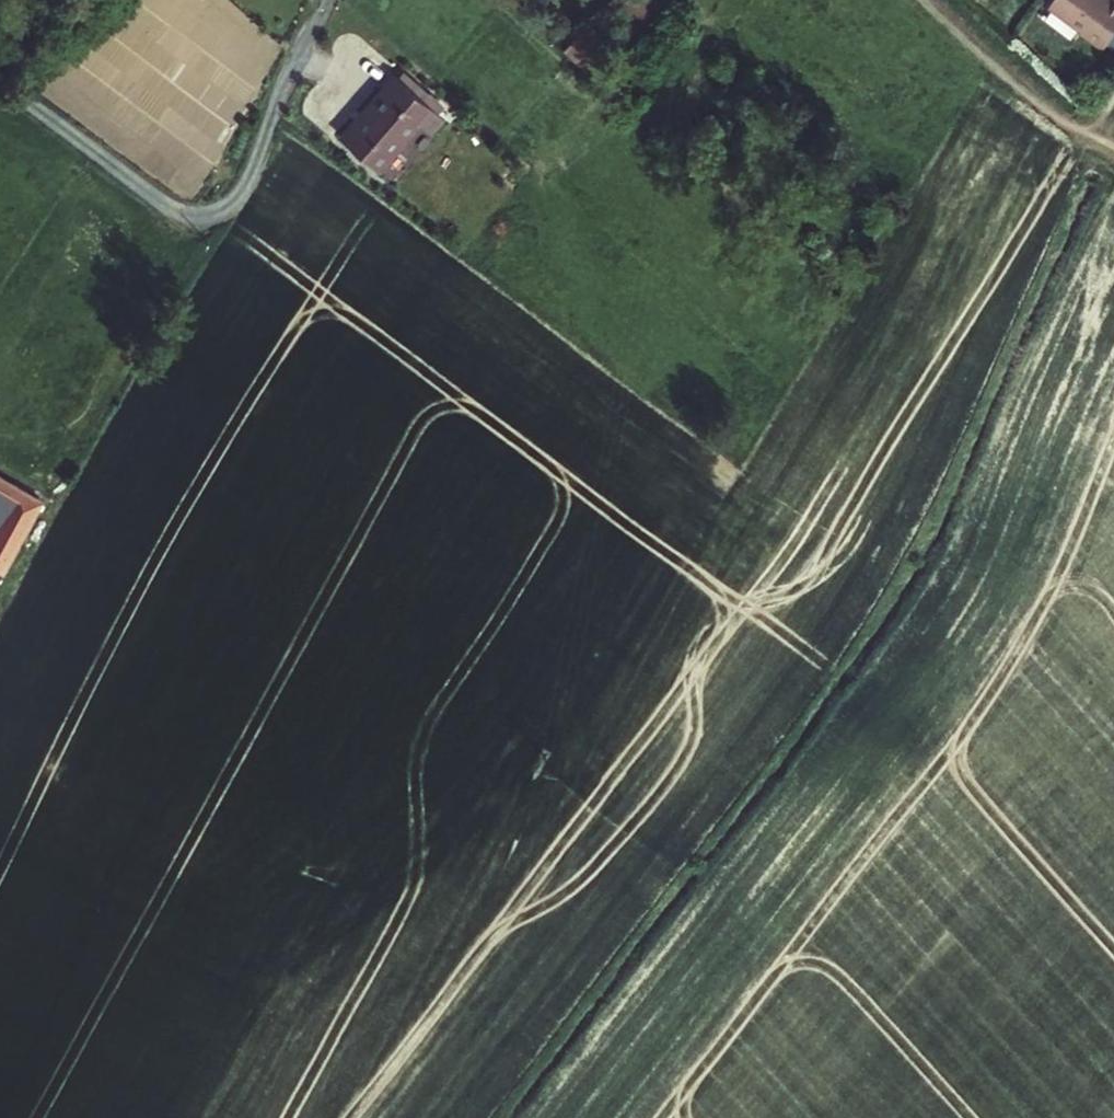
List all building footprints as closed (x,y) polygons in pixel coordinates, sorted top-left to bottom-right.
[(656,15),(667,3),(664,0),(639,0),(656,15)] [(1085,22),(1082,25),(1107,43),(1113,34),(1113,0),(1055,0),(1085,22)] [(372,50),(319,110),(359,145),(398,100),(408,109),(421,94),(372,50)] [(41,491),(0,469),(0,493),(10,498),(0,516),(0,563),(41,491)] [(0,493),(0,516),(10,498),(0,493)]
